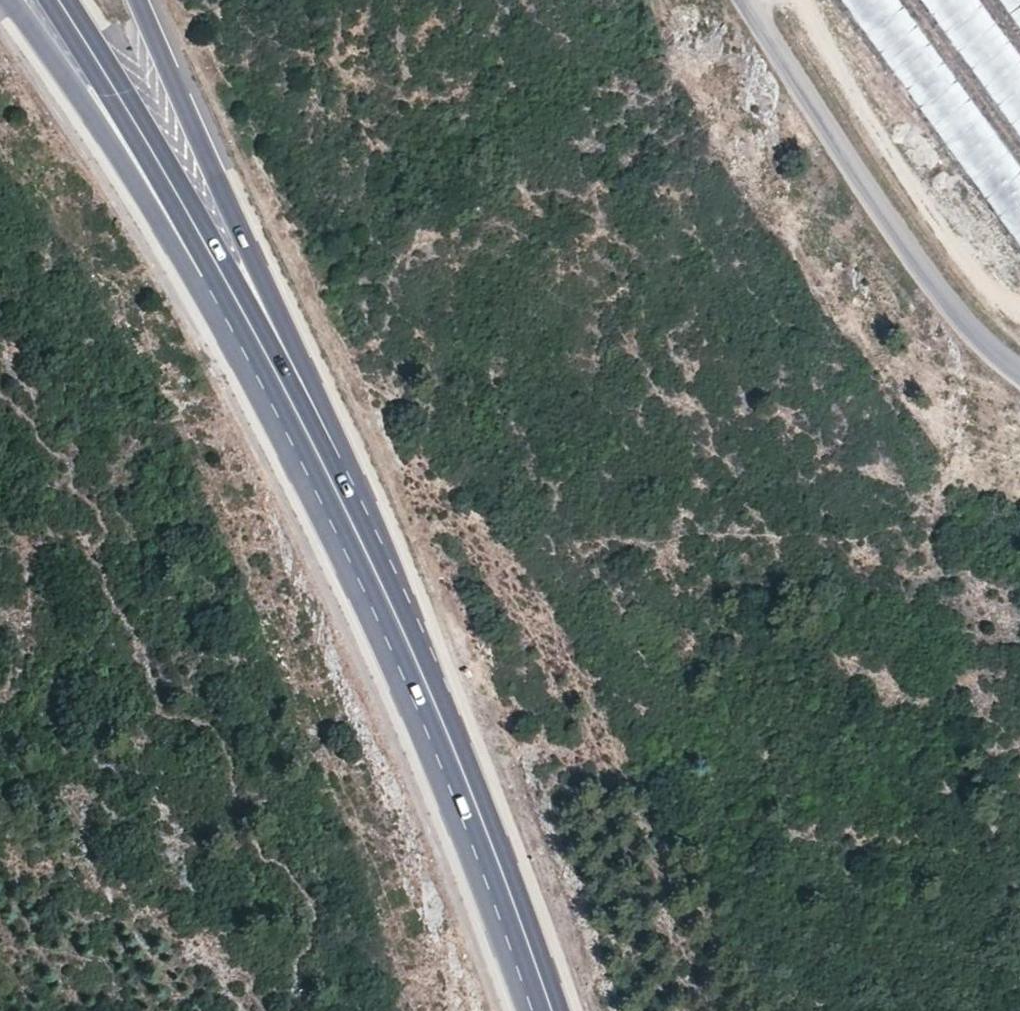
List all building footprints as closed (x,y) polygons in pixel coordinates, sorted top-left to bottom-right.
[(940,142),(961,128),(953,115),(976,100),(926,26),(964,0),(844,0),(940,142)] [(1019,25),(1019,0),(1005,0),(1019,25)]
